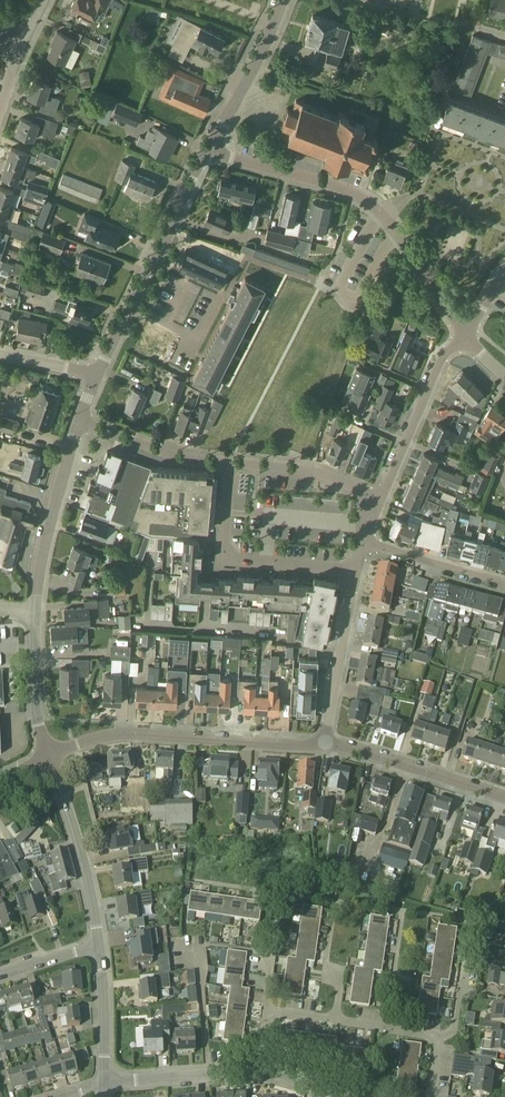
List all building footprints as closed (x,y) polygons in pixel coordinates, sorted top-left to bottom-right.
[(72,6),(73,8),(72,11),(82,16),(79,20),(89,24),(92,18),(98,7),(106,12),(110,5),(121,11),(124,4),(116,0),(77,0),(76,2),(74,2),(72,6)] [(488,13),(497,15),(498,12),(504,14),(504,0),(491,0),(488,13)] [(313,14),(305,41),(329,47),(324,64),(337,67),(335,74),(348,77),(352,62),(340,59),(350,25),(337,22),(337,21),(313,14)] [(185,28),(177,43),(187,48),(190,42),(207,51),(209,47),(217,51),(221,44),(223,43),(224,41),(224,39),(224,37),(201,25),(200,25),(187,18),(182,27),(185,28)] [(449,39),(452,31),(438,27),(436,35),(449,39)] [(53,45),(48,56),(64,64),(76,40),(57,31),(51,44),(53,45)] [(493,41),(482,37),(473,34),(452,89),(453,89),(471,95),(471,96),(488,52),(493,41)] [(488,52),(498,54),(498,55),(504,57),(504,44),(493,41),(488,52)] [(98,42),(95,48),(102,53),(106,46),(98,42)] [(443,59),(447,45),(441,43),(437,57),(443,59)] [(410,56),(422,59),(425,49),(413,45),(410,56)] [(173,66),(160,96),(203,115),(210,98),(199,93),(204,80),(173,66)] [(34,79),(28,96),(43,101),(40,109),(54,114),(59,98),(47,93),(50,85),(34,79)] [(449,98),(444,112),(439,110),(439,109),(438,109),(435,119),(463,130),(463,129),(464,126),(471,129),(470,132),(478,135),(478,134),(479,132),(487,135),(485,138),(493,141),(494,140),(493,140),(494,138),(502,140),(501,144),(504,145),(504,119),(449,98)] [(288,108),(282,124),(286,126),(282,136),(304,144),(304,146),(310,149),(311,147),(324,152),(323,156),(331,159),(331,161),(331,162),(331,163),(332,164),(333,165),(335,165),(337,165),(338,165),(339,165),(340,164),(340,162),(348,165),(363,171),(366,163),(368,162),(369,159),(373,158),(377,154),(379,149),(378,143),(376,140),(376,139),(377,136),(376,135),(374,134),(373,134),(379,118),(351,107),(348,115),(340,111),(338,115),(302,101),(296,99),(292,110),(288,108)] [(117,102),(111,115),(137,126),(143,112),(117,102)] [(16,133),(33,139),(36,131),(53,136),(58,122),(35,114),(33,121),(21,117),(16,133)] [(160,129),(150,150),(167,158),(177,137),(160,129)] [(407,153),(415,156),(419,144),(411,141),(407,153)] [(22,166),(25,158),(35,161),(36,155),(26,152),(27,152),(11,147),(7,161),(22,166)] [(61,158),(40,149),(38,156),(47,160),(46,162),(57,167),(61,158)] [(116,177),(127,182),(124,190),(148,199),(156,181),(132,172),(135,165),(123,160),(116,177)] [(36,171),(22,166),(7,161),(2,175),(17,180),(23,182),(25,176),(34,177),(36,171)] [(388,166),(383,178),(401,185),(405,173),(408,174),(411,167),(396,162),(394,168),(388,166)] [(64,173),(59,186),(98,203),(103,188),(78,178),(78,179),(64,173)] [(219,189),(218,194),(252,202),(256,187),(222,178),(221,183),(218,184),(217,187),(219,189)] [(26,188),(44,194),(46,188),(28,183),(26,188)] [(15,207),(9,205),(14,191),(0,186),(0,202),(15,207)] [(26,189),(23,199),(42,205),(46,196),(26,189)] [(286,233),(298,236),(300,226),(301,222),(296,221),(301,198),(286,195),(280,221),(288,222),(286,233)] [(313,201),(307,226),(327,231),(333,206),(313,201)] [(11,221),(15,207),(0,202),(0,218),(5,219),(11,221)] [(272,208),(264,206),(262,215),(270,217),(272,208)] [(204,223),(228,233),(234,219),(210,209),(204,223)] [(103,219),(96,217),(86,213),(80,229),(88,232),(86,239),(104,246),(104,245),(115,249),(121,234),(100,226),(103,219)] [(49,221),(39,217),(36,223),(46,227),(49,221)] [(13,228),(31,234),(33,227),(15,221),(13,228)] [(300,226),(298,236),(298,237),(312,241),(314,230),(300,226)] [(13,228),(11,235),(29,240),(31,234),(13,228)] [(265,242),(275,245),(292,249),(295,236),(268,229),(265,242)] [(45,231),(40,244),(61,252),(66,239),(59,237),(45,231)] [(253,255),(254,255),(257,256),(259,257),(261,250),(255,248),(253,254),(253,255)] [(200,276),(208,260),(188,249),(183,257),(179,266),(200,276)] [(261,250),(259,257),(266,259),(268,252),(261,250)] [(76,272),(103,283),(110,262),(84,252),(76,272)] [(270,261),(272,261),(274,254),(268,252),(266,259),(268,260),(270,261)] [(274,262),(276,263),(278,263),(280,256),(274,254),(272,261),(274,262)] [(287,259),(280,256),(278,263),(280,264),(282,265),(284,265),(287,259)] [(290,268),(293,261),(287,259),(284,265),(286,266),(288,267),(290,268)] [(0,265),(0,267),(20,273),(24,264),(16,261),(15,264),(2,260),(0,265)] [(229,270),(208,260),(200,276),(221,287),(229,270)] [(292,268),(295,269),(297,270),(299,263),(293,261),(290,268),(292,268)] [(299,263),(297,270),(299,270),(301,271),(303,272),(305,265),(299,263)] [(213,388),(222,370),(250,315),(254,317),(260,305),(257,302),(265,287),(245,277),(236,295),(231,293),(228,300),(232,303),(193,378),(213,388)] [(25,279),(21,292),(42,298),(46,285),(25,279)] [(5,284),(2,291),(17,296),(19,291),(19,289),(5,284)] [(53,308),(72,315),(70,320),(77,323),(79,318),(88,321),(94,308),(86,305),(86,303),(78,300),(78,301),(70,298),(68,304),(56,300),(53,308)] [(5,318),(7,319),(8,319),(11,310),(0,307),(0,317),(5,318)] [(17,337),(20,338),(20,339),(27,340),(27,339),(38,341),(39,334),(45,335),(47,323),(21,317),(17,337)] [(373,334),(378,336),(375,343),(369,340),(365,350),(371,353),(373,354),(373,357),(376,358),(379,356),(385,359),(392,342),(383,338),(388,324),(379,320),(373,334)] [(153,336),(176,344),(179,335),(156,328),(153,336)] [(407,331),(398,351),(405,354),(400,365),(414,371),(421,354),(410,349),(416,335),(407,331)] [(449,405),(452,401),(462,391),(473,402),(483,391),(469,377),(470,376),(462,369),(452,379),(453,379),(450,382),(451,383),(447,387),(449,389),(445,393),(446,394),(435,404),(442,411),(449,405)] [(173,376),(166,396),(178,400),(185,381),(180,379),(173,376)] [(356,388),(348,405),(362,411),(370,393),(362,390),(364,386),(352,381),(349,386),(356,388)] [(383,384),(375,404),(382,407),(377,418),(391,424),(399,406),(388,402),(393,388),(383,384)] [(125,407),(138,413),(145,397),(158,402),(162,391),(149,386),(146,392),(134,387),(125,407)] [(26,422),(50,430),(61,395),(37,387),(26,422)] [(477,419),(478,419),(482,408),(468,402),(464,413),(461,411),(458,420),(470,425),(474,427),(477,419)] [(197,416),(199,410),(184,404),(175,428),(189,434),(191,427),(193,422),(196,416),(197,416)] [(200,406),(199,410),(197,416),(196,416),(193,422),(191,427),(202,431),(204,426),(210,410),(200,406)] [(475,431),(489,440),(493,433),(498,436),(504,425),(504,416),(499,412),(499,411),(492,406),(475,431)] [(336,415),(329,432),(336,435),(340,426),(345,428),(348,420),(336,415)] [(15,434),(19,421),(3,416),(0,427),(0,429),(15,434)] [(437,422),(429,441),(443,447),(446,438),(451,440),(453,437),(462,441),(469,425),(458,420),(453,418),(450,426),(451,426),(450,428),(437,422)] [(360,437),(352,458),(356,460),(357,459),(360,460),(356,469),(370,475),(377,457),(366,452),(368,445),(366,444),(368,440),(360,437)] [(334,439),(327,456),(341,462),(345,451),(347,452),(349,445),(334,439)] [(107,462),(105,465),(127,473),(132,459),(122,455),(123,452),(112,448),(111,451),(108,450),(104,461),(107,462)] [(481,468),(492,473),(500,456),(489,451),(481,468)] [(419,464),(433,470),(461,483),(465,474),(457,471),(456,473),(435,464),(438,458),(424,452),(419,464)] [(45,458),(28,453),(25,466),(11,462),(9,468),(23,472),(23,474),(29,475),(28,479),(39,482),(45,458)] [(116,502),(109,519),(115,521),(125,525),(130,527),(151,534),(151,533),(199,537),(199,527),(209,528),(213,486),(197,484),(195,512),(182,511),(184,497),(142,494),(149,475),(152,466),(137,461),(132,459),(127,473),(121,488),(116,502)] [(414,477),(427,483),(432,484),(434,478),(459,488),(461,483),(433,470),(419,464),(414,477)] [(98,477),(97,480),(121,488),(127,473),(105,465),(105,467),(100,465),(96,476),(98,477)] [(152,466),(149,475),(168,477),(168,468),(152,466)] [(149,475),(142,494),(184,497),(182,511),(195,512),(197,484),(199,470),(168,468),(168,477),(149,475)] [(199,470),(197,484),(213,486),(214,472),(199,470)] [(488,475),(475,470),(469,486),(481,491),(488,475)] [(408,489),(422,495),(435,501),(449,507),(451,502),(428,492),(432,484),(427,483),(414,477),(408,489)] [(90,493),(92,494),(116,502),(121,488),(97,480),(97,482),(92,481),(88,492),(90,493)] [(408,489),(403,502),(416,508),(421,510),(424,503),(433,506),(435,501),(422,495),(408,489)] [(86,511),(109,519),(116,502),(92,494),(86,511)] [(12,537),(12,536),(22,539),(26,526),(33,529),(38,514),(29,511),(31,503),(5,495),(3,502),(0,511),(0,534),(12,537)] [(446,525),(445,525),(442,538),(449,540),(446,549),(460,552),(467,528),(466,528),(464,536),(453,533),(459,509),(451,507),(448,518),(446,525)] [(471,513),(469,520),(480,523),(482,512),(477,511),(476,515),(471,513)] [(434,514),(432,520),(445,525),(446,525),(448,518),(434,514)] [(125,525),(115,521),(113,526),(85,516),(79,530),(113,543),(118,529),(123,531),(125,525)] [(432,520),(432,521),(422,519),(421,524),(419,523),(408,518),(407,521),(397,516),(390,532),(401,537),(412,539),(417,540),(417,541),(440,547),(439,547),(442,538),(445,525),(432,520)] [(495,527),(497,520),(488,517),(487,524),(495,527)] [(467,528),(460,552),(473,556),(480,530),(479,529),(477,540),(470,538),(472,529),(467,528)] [(480,530),(473,556),(486,559),(491,543),(482,541),(485,531),(480,530)] [(134,557),(142,560),(146,549),(151,534),(143,532),(134,557)] [(0,534),(0,560),(15,564),(22,539),(12,536),(12,537),(0,534)] [(164,535),(151,534),(146,549),(163,550),(164,535)] [(197,566),(201,567),(202,546),(198,545),(199,537),(185,536),(184,536),(173,536),(171,572),(177,573),(175,601),(200,602),(201,595),(207,595),(210,595),(210,605),(210,606),(210,617),(218,618),(219,606),(222,606),(221,621),(228,622),(229,603),(250,604),(249,623),(270,624),(271,610),(282,610),(282,614),(282,620),(281,625),(288,626),(287,640),(295,640),(296,633),(300,611),(301,611),(301,601),(303,582),(295,582),(295,578),(274,576),(274,580),(259,580),(260,576),(238,574),(238,578),(220,577),(220,581),(213,581),(213,580),(208,580),(201,580),(196,579),(197,566)] [(486,559),(499,563),(504,541),(504,540),(501,539),(499,545),(491,543),(486,559)] [(68,562),(78,565),(75,574),(72,573),(68,582),(80,587),(88,563),(95,566),(99,556),(86,551),(86,549),(74,545),(68,562)] [(376,580),(395,584),(397,570),(379,566),(376,580)] [(339,582),(335,581),(314,576),(313,580),(313,581),(313,583),(303,582),(301,601),(309,602),(301,638),(327,644),(339,582)] [(415,578),(411,590),(425,594),(428,583),(415,578)] [(374,594),(392,597),(395,584),(376,580),(374,594)] [(115,594),(126,593),(125,584),(114,584),(115,594)] [(441,623),(445,611),(446,606),(450,590),(437,587),(431,608),(439,610),(437,620),(430,618),(425,634),(438,637),(441,623)] [(450,590),(446,606),(445,611),(457,614),(458,609),(459,610),(463,594),(450,590)] [(374,594),(371,608),(390,611),(392,597),(374,594)] [(463,594),(459,610),(472,613),(476,597),(463,594)] [(485,617),(489,601),(476,597),(472,613),(485,617)] [(110,615),(109,598),(99,598),(100,616),(110,615)] [(484,622),(497,625),(497,623),(504,624),(504,619),(504,608),(502,607),(502,604),(489,601),(485,617),(484,622)] [(152,602),(150,617),(165,618),(166,603),(152,602)] [(65,608),(67,625),(86,623),(89,623),(89,622),(91,622),(89,606),(65,608)] [(119,627),(131,627),(130,613),(118,614),(119,627)] [(418,615),(407,613),(406,620),(417,622),(418,615)] [(384,617),(383,623),(384,623),(399,626),(400,619),(384,617)] [(384,623),(383,623),(369,620),(366,634),(381,637),(384,623)] [(89,623),(86,623),(67,625),(52,626),(53,643),(74,641),(74,642),(74,650),(84,649),(83,641),(79,641),(78,640),(79,640),(78,624),(85,623),(85,626),(89,626),(89,623)] [(447,624),(441,623),(438,637),(437,637),(436,641),(442,642),(447,624)] [(457,645),(463,647),(467,630),(461,628),(457,645)] [(467,630),(463,647),(468,648),(473,631),(467,630)] [(490,643),(493,634),(481,631),(479,640),(490,643)] [(141,644),(154,644),(153,632),(141,633),(141,644)] [(381,637),(366,634),(364,647),(379,650),(381,637)] [(222,647),(230,647),(241,648),(241,643),(241,637),(223,635),(223,638),(222,646),(222,647)] [(170,637),(169,645),(189,647),(190,638),(170,637)] [(211,637),(210,644),(221,645),(222,637),(211,637)] [(192,647),(207,647),(207,639),(192,638),(192,647)] [(112,658),(122,658),(122,659),(130,658),(131,645),(113,644),(112,658)] [(317,647),(309,646),(309,656),(316,657),(317,647)] [(396,659),(397,653),(382,650),(381,656),(396,659)] [(411,660),(429,665),(430,662),(431,658),(413,653),(411,660)] [(396,659),(381,656),(380,663),(395,665),(396,659)] [(262,694),(255,693),(254,711),(268,711),(270,686),(271,657),(264,657),(262,694)] [(300,657),(300,666),(294,665),(294,657),(290,717),(307,718),(307,713),(315,714),(317,689),(306,688),(306,683),(317,683),(318,658),(300,657)] [(74,668),(61,668),(61,694),(78,694),(78,674),(90,674),(90,659),(74,659),(74,668)] [(130,670),(130,659),(122,659),(122,672),(130,672),(130,670)] [(359,672),(374,675),(388,678),(389,673),(374,670),(376,662),(361,659),(359,672)] [(276,681),(285,682),(286,663),(276,663),(276,681)] [(136,703),(150,704),(151,687),(153,687),(154,666),(148,666),(148,687),(137,686),(136,703)] [(151,687),(150,704),(166,705),(167,688),(158,687),(159,666),(154,666),(153,687),(151,687)] [(168,670),(167,688),(166,705),(177,706),(178,693),(186,693),(188,671),(168,670)] [(206,707),(207,690),(207,677),(207,672),(190,671),(189,694),(195,694),(194,707),(206,707)] [(359,672),(356,686),(371,689),(372,682),(387,685),(388,678),(374,675),(359,672)] [(104,688),(103,702),(113,702),(114,705),(118,705),(120,702),(122,703),(123,689),(121,689),(122,675),(106,674),(106,688),(104,688)] [(213,678),(207,677),(207,690),(206,707),(217,708),(219,691),(220,683),(212,683),(213,678)] [(217,708),(230,709),(231,691),(231,678),(226,678),(225,691),(219,691),(217,708)] [(243,710),(253,711),(254,711),(255,693),(256,679),(238,678),(237,697),(244,697),(243,710)] [(420,693),(429,696),(433,685),(424,682),(420,693)] [(270,686),(268,711),(279,712),(280,695),(277,695),(278,686),(270,686)] [(372,695),(385,697),(386,697),(387,691),(373,689),(372,695)] [(379,717),(385,697),(372,695),(370,695),(368,703),(376,705),(375,709),(365,706),(365,709),(353,706),(349,723),(362,726),(365,716),(378,719),(378,717),(379,717)] [(386,697),(385,697),(379,717),(385,718),(381,732),(398,737),(402,725),(394,723),(396,713),(390,712),(393,699),(386,698),(386,697)] [(431,708),(435,700),(429,697),(425,705),(431,708)] [(416,724),(410,741),(421,745),(427,728),(429,720),(432,711),(427,709),(426,713),(424,718),(421,717),(419,725),(416,724)] [(447,726),(450,717),(445,715),(442,724),(447,726)] [(427,728),(421,745),(434,749),(439,732),(431,729),(427,728)] [(439,732),(434,749),(445,752),(451,736),(439,732)] [(488,766),(500,771),(504,757),(504,753),(504,752),(504,740),(504,744),(499,751),(493,750),(488,766)] [(462,758),(475,762),(480,745),(467,741),(462,758)] [(486,747),(480,745),(475,762),(488,766),(493,750),(486,747)] [(133,755),(108,756),(109,776),(109,781),(125,780),(125,770),(134,770),(133,755)] [(155,771),(165,772),(164,781),(172,782),(173,772),(174,772),(175,757),(156,756),(155,771)] [(229,760),(210,759),(209,769),(204,769),(204,778),(209,779),(209,781),(228,781),(228,779),(238,780),(239,764),(229,764),(229,760)] [(258,784),(260,784),(260,788),(278,790),(278,778),(279,778),(280,763),(260,762),(258,784)] [(299,765),(298,790),(313,791),(314,766),(307,765),(306,763),(303,763),(302,765),(299,765)] [(329,790),(345,794),(347,785),(348,785),(350,772),(349,771),(349,770),(348,769),(343,768),(342,769),(342,770),(333,768),(331,781),(329,790)] [(125,800),(131,800),(130,797),(144,796),(143,783),(143,779),(129,780),(130,783),(123,784),(124,800),(125,800)] [(371,794),(371,795),(369,802),(377,804),(376,805),(384,808),(387,799),(388,799),(392,785),(375,779),(371,794)] [(412,851),(413,851),(424,816),(418,814),(424,794),(419,793),(420,792),(410,789),(410,790),(406,789),(398,813),(396,822),(388,844),(384,842),(378,864),(405,873),(409,862),(412,851)] [(250,805),(268,805),(269,792),(250,791),(250,805)] [(303,810),(316,811),(317,795),(304,794),(303,810)] [(424,794),(418,814),(424,816),(413,851),(412,851),(409,862),(423,867),(427,854),(429,848),(430,848),(437,826),(436,826),(440,813),(449,816),(452,804),(436,799),(424,795),(425,795),(424,794)] [(248,795),(237,795),(236,817),(247,818),(248,795)] [(319,799),(316,821),(329,823),(332,801),(319,799)] [(120,804),(122,816),(147,813),(145,801),(120,804)] [(165,802),(166,821),(166,826),(194,825),(193,801),(165,802)] [(165,802),(150,803),(150,822),(166,821),(165,802)] [(478,810),(476,812),(467,809),(461,828),(477,833),(483,814),(482,814),(481,812),(478,810)] [(251,817),(250,830),(279,832),(280,819),(251,817)] [(362,817),(358,829),(375,834),(379,822),(362,817)] [(495,851),(498,841),(504,843),(504,821),(501,820),(496,834),(491,832),(486,849),(495,851)] [(29,834),(24,829),(20,834),(25,838),(29,834)] [(130,829),(108,832),(111,852),(133,848),(130,829)] [(0,844),(0,883),(19,875),(2,844),(0,844)] [(165,844),(157,845),(159,853),(166,852),(165,844)] [(474,865),(478,852),(479,848),(466,844),(461,860),(474,865)] [(155,846),(145,848),(140,848),(141,856),(156,853),(155,846)] [(18,847),(10,851),(17,863),(24,859),(18,847)] [(27,860),(28,861),(38,858),(42,857),(40,847),(23,851),(28,859),(27,860)] [(72,865),(68,850),(51,854),(51,855),(45,856),(48,867),(54,866),(55,869),(72,865)] [(478,852),(474,865),(472,871),(486,876),(493,857),(478,852)] [(113,871),(115,889),(133,887),(132,875),(148,872),(147,859),(130,861),(131,869),(113,871)] [(72,865),(55,869),(56,875),(50,877),(54,894),(67,891),(65,883),(76,880),(72,865)] [(437,869),(430,866),(426,876),(434,878),(437,869)] [(39,879),(29,883),(33,894),(43,890),(39,879)] [(135,901),(117,903),(120,921),(137,919),(136,908),(152,905),(151,892),(134,894),(135,901)] [(206,914),(209,895),(191,893),(188,912),(206,914)] [(224,917),(227,898),(209,895),(206,914),(224,917)] [(39,898),(25,902),(30,921),(44,916),(39,898)] [(242,919),(244,901),(227,898),(224,917),(242,919)] [(262,903),(244,901),(242,919),(259,922),(262,903)] [(3,929),(5,928),(6,930),(11,929),(11,926),(17,924),(12,906),(0,909),(0,919),(3,929)] [(301,925),(320,927),(323,909),(304,906),(301,925)] [(368,934),(387,937),(390,919),(371,916),(368,934)] [(298,942),(318,945),(320,927),(301,925),(298,942)] [(435,944),(455,947),(457,928),(438,926),(435,944)] [(158,945),(156,930),(137,933),(139,944),(130,945),(132,962),(137,962),(137,965),(153,963),(150,946),(158,945)] [(365,952),(385,955),(387,937),(368,934),(365,952)] [(298,942),(296,959),(296,960),(307,961),(307,962),(315,963),(318,945),(298,942)] [(433,961),(452,964),(455,947),(435,944),(433,961)] [(226,969),(245,972),(247,954),(228,951),(226,969)] [(365,952),(363,969),(363,970),(375,971),(374,972),(382,973),(385,955),(365,952)] [(171,973),(169,955),(159,956),(161,974),(171,973)] [(305,979),(307,962),(307,961),(296,960),(296,959),(288,958),(285,976),(305,979)] [(433,961),(431,979),(430,979),(442,981),(450,982),(450,977),(452,964),(433,961)] [(372,989),(374,972),(375,971),(363,970),(363,969),(356,968),(353,986),(372,989)] [(231,988),(250,990),(251,983),(243,982),(245,972),(226,969),(223,987),(231,988)] [(488,985),(499,986),(499,985),(504,986),(504,974),(500,973),(501,970),(490,969),(488,985)] [(187,971),(188,985),(195,984),(194,971),(187,971)] [(137,996),(138,1001),(140,1001),(140,1002),(140,1003),(157,1001),(156,990),(170,988),(169,974),(157,976),(158,983),(138,985),(138,986),(140,986),(140,991),(139,991),(140,995),(137,996)] [(80,975),(63,977),(63,976),(52,979),(55,988),(64,986),(66,995),(82,993),(80,975)] [(285,976),(283,994),(302,997),(306,997),(306,994),(303,994),(305,979),(285,976)] [(430,979),(431,979),(423,978),(420,996),(440,998),(442,981),(430,979)] [(353,986),(350,1004),(369,1007),(372,989),(353,986)] [(17,991),(22,1007),(23,1012),(36,1008),(34,1002),(30,987),(17,991)] [(229,1005),(247,1008),(250,990),(231,988),(229,1005)] [(22,1007),(17,991),(4,995),(9,1010),(22,1007)] [(4,995),(0,996),(0,1013),(9,1010),(4,995)] [(440,998),(420,996),(418,1014),(437,1017),(440,998)] [(41,1001),(43,1008),(57,1006),(62,1005),(61,998),(41,1001)] [(186,1004),(173,1006),(173,1015),(187,1013),(186,1004)] [(226,1023),(245,1026),(247,1008),(229,1005),(226,1023)] [(491,1021),(482,1020),(481,1026),(499,1029),(500,1024),(504,1024),(504,1007),(494,1005),(491,1021)] [(57,1006),(43,1008),(46,1017),(58,1015),(58,1019),(66,1018),(67,1027),(80,1025),(78,1009),(65,1011),(57,1011),(57,1006)] [(49,1029),(45,1014),(38,1016),(42,1027),(29,1031),(30,1035),(49,1029)] [(169,1021),(164,1022),(152,1022),(153,1028),(144,1028),(145,1054),(162,1054),(162,1040),(170,1040),(169,1030),(169,1021)] [(226,1023),(223,1041),(242,1044),(245,1026),(226,1023)] [(170,1044),(177,1044),(177,1053),(195,1053),(194,1029),(169,1030),(170,1040),(170,1044)] [(480,1059),(492,1061),(497,1061),(498,1053),(504,1054),(504,1038),(500,1037),(501,1030),(494,1029),(492,1043),(482,1041),(481,1051),(480,1059)] [(17,1039),(15,1032),(2,1036),(4,1042),(17,1039)] [(53,1042),(52,1039),(50,1032),(43,1034),(45,1040),(46,1044),(47,1044),(53,1042)] [(67,1035),(66,1036),(69,1046),(75,1044),(73,1034),(67,1035)] [(316,1055),(319,1036),(301,1034),(299,1053),(316,1055)] [(32,1045),(41,1042),(41,1041),(39,1035),(30,1038),(32,1045)] [(335,1046),(336,1046),(337,1039),(319,1036),(316,1055),(333,1058),(334,1058),(335,1046)] [(17,1042),(19,1049),(28,1046),(26,1039),(17,1042)] [(5,1052),(15,1050),(13,1043),(0,1047),(0,1054),(5,1052)] [(400,1061),(419,1063),(421,1045),(402,1043),(400,1061)] [(353,1049),(336,1046),(335,1046),(334,1058),(333,1058),(332,1065),(350,1068),(353,1049)] [(371,1052),(353,1049),(350,1068),(368,1071),(371,1052)] [(59,1059),(64,1076),(78,1072),(73,1055),(59,1059)] [(469,1057),(454,1055),(451,1076),(466,1078),(466,1075),(475,1076),(473,1095),(490,1096),(493,1075),(490,1074),(492,1061),(480,1059),(469,1057)] [(64,1076),(59,1059),(53,1061),(51,1056),(46,1057),(47,1063),(51,1080),(64,1076)] [(397,1078),(416,1081),(419,1063),(400,1061),(397,1078)] [(51,1080),(47,1063),(34,1066),(38,1083),(51,1080)] [(21,1070),(26,1087),(38,1083),(34,1066),(21,1070)] [(21,1070),(7,1074),(12,1091),(26,1087),(21,1070)] [(395,1096),(402,1096),(414,1096),(416,1081),(397,1078),(395,1096)]
